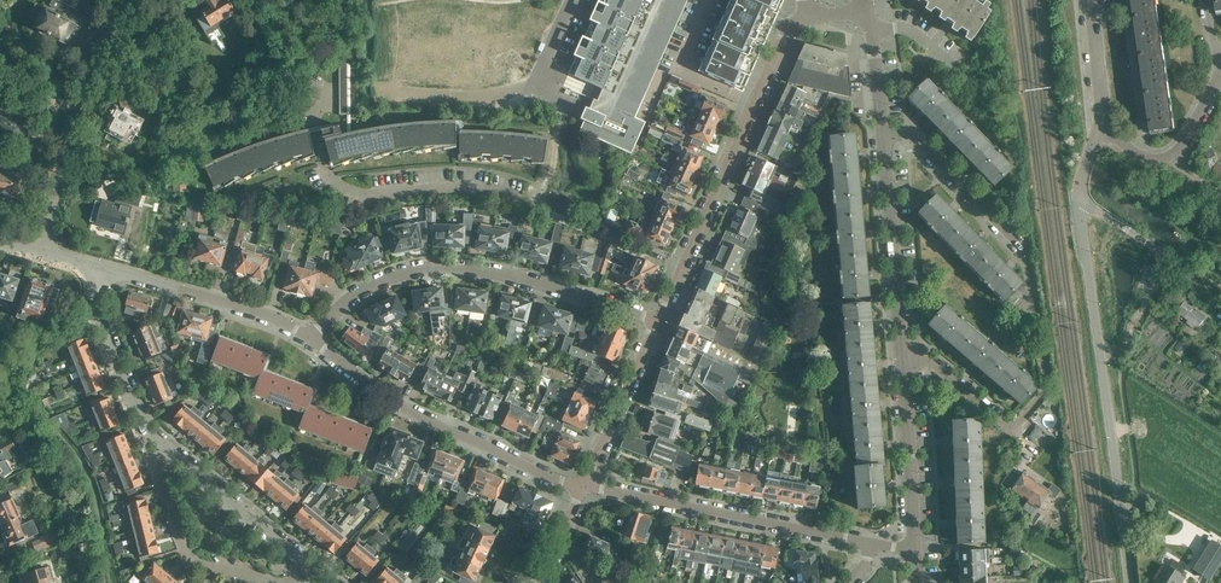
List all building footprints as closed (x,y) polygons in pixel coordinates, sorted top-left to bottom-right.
[(63,12),(66,6),(54,0),(52,0),(49,5),(63,12)] [(73,8),(77,1),(75,0),(57,0),(73,8)] [(228,0),(211,0),(205,4),(207,7),(194,15),(207,36),(220,28),(216,24),(234,13),(233,9),(228,0)] [(600,3),(598,2),(589,21),(592,22),(585,38),(582,37),(574,56),(576,57),(568,75),(602,90),(597,101),(594,99),(589,110),(586,108),(580,120),(584,121),(579,131),(631,155),(646,123),(636,118),(635,118),(667,46),(688,0),(601,0),(600,3)] [(729,3),(698,72),(702,74),(734,88),(742,71),(741,70),(747,57),(748,57),(752,49),(750,48),(753,41),(755,42),(759,33),(757,33),(760,26),(762,26),(766,18),(764,17),(767,10),(769,11),(770,12),(774,3),(775,0),(730,0),(729,3)] [(954,23),(953,25),(974,39),(988,17),(961,0),(919,0),(954,23)] [(1134,18),(1158,14),(1156,0),(1132,0),(1134,18)] [(989,6),(984,3),(980,9),(985,12),(989,6)] [(41,15),(34,28),(65,44),(75,24),(36,4),(32,11),(41,15)] [(1164,52),(1158,14),(1134,18),(1140,56),(1164,52)] [(803,87),(818,90),(850,98),(850,99),(851,98),(847,55),(846,55),(835,52),(833,51),(832,52),(812,47),(812,46),(804,44),(798,59),(787,83),(788,83),(803,87)] [(1140,56),(1141,65),(1145,94),(1169,90),(1164,52),(1140,56)] [(698,110),(718,120),(720,120),(721,117),(724,116),(725,113),(724,110),(726,107),(708,99),(709,97),(702,94),(700,93),(702,88),(680,79),(677,85),(693,92),(693,93),(690,98),(696,100),(693,107),(697,109),(696,109),(698,110)] [(909,97),(921,110),(921,111),(924,115),(925,114),(938,127),(954,111),(945,101),(947,99),(938,90),(936,91),(926,81),(909,97)] [(5,92),(25,96),(28,86),(8,82),(5,92)] [(787,85),(783,93),(802,102),(804,98),(812,102),(818,90),(803,87),(801,91),(787,85)] [(1175,129),(1169,90),(1145,94),(1151,132),(1175,129)] [(781,99),(780,102),(805,113),(816,118),(818,114),(800,106),(802,102),(783,93),(783,94),(782,93),(780,98),(781,99)] [(105,139),(119,146),(122,140),(130,144),(136,132),(137,133),(143,121),(131,114),(132,112),(126,109),(127,106),(119,101),(116,107),(115,107),(109,118),(111,120),(105,132),(108,133),(105,139)] [(776,110),(795,118),(801,121),(805,113),(780,102),(778,105),(777,104),(775,109),(776,110)] [(692,112),(688,121),(715,133),(718,125),(716,125),(718,120),(698,110),(697,114),(692,112)] [(773,115),(772,118),(808,134),(811,130),(793,122),(795,118),(776,110),(775,110),(775,111),(773,110),(772,114),(773,115)] [(953,143),(966,156),(983,140),(973,130),(975,128),(966,119),(964,121),(954,111),(938,127),(950,139),(949,140),(952,144),(953,143)] [(768,125),(768,126),(787,135),(789,131),(806,139),(808,134),(772,118),(770,121),(769,120),(767,124),(768,125)] [(19,144),(20,139),(27,141),(31,128),(1,119),(0,122),(0,138),(19,144)] [(715,133),(688,121),(685,128),(690,130),(688,135),(708,144),(708,142),(710,143),(715,133)] [(456,147),(456,131),(456,125),(438,125),(425,126),(414,127),(400,128),(386,130),(371,133),(325,143),(331,163),(340,161),(342,165),(360,157),(362,160),(381,153),(382,156),(402,150),(403,153),(422,148),(423,151),(443,147),(444,150),(456,148),(456,147)] [(686,133),(668,125),(665,132),(683,139),(686,133)] [(339,126),(320,131),(321,131),(322,131),(323,138),(322,138),(322,139),(341,134),(339,126)] [(767,126),(764,134),(803,152),(807,143),(787,135),(768,126),(767,126)] [(314,154),(309,133),(296,136),(282,140),(267,145),(250,150),(246,152),(225,160),(205,169),(214,188),(223,184),(225,187),(242,177),(244,179),(262,169),(263,172),(282,163),(283,166),(302,157),(303,160),(314,156),(315,156),(314,154)] [(531,164),(544,164),(547,141),(530,139),(508,136),(492,135),(471,134),(459,134),(459,155),(469,155),(469,160),(490,157),(490,160),(511,158),(511,162),(531,161),(531,164)] [(661,141),(679,149),(682,142),(664,134),(661,141)] [(764,134),(760,142),(800,160),(803,152),(764,134)] [(835,178),(858,176),(856,159),(857,159),(857,153),(856,154),(854,135),(831,137),(832,152),(829,152),(830,164),(833,164),(835,178)] [(983,140),(966,156),(978,168),(977,169),(981,173),(981,172),(994,185),(1011,169),(1001,159),(1003,157),(994,148),(992,150),(983,140)] [(760,142),(756,151),(776,160),(777,159),(786,163),(784,166),(795,171),(800,160),(760,142)] [(676,161),(696,169),(697,169),(699,169),(700,165),(699,163),(702,157),(682,148),(676,161)] [(1206,151),(1198,166),(1205,170),(1211,159),(1216,158),(1213,148),(1206,151)] [(755,157),(748,172),(770,182),(769,185),(794,197),(800,200),(805,190),(794,185),(795,182),(775,173),(777,167),(755,157)] [(24,172),(41,174),(43,163),(26,161),(24,172)] [(696,169),(676,161),(671,173),(692,182),(694,178),(694,175),(696,169)] [(1220,180),(1220,165),(1218,163),(1211,174),(1220,180)] [(640,175),(628,170),(626,176),(638,182),(640,175)] [(17,197),(21,175),(0,171),(0,194),(17,197)] [(746,198),(765,210),(770,213),(774,216),(778,219),(783,222),(787,226),(795,210),(789,207),(764,195),(769,185),(770,182),(748,172),(748,174),(747,173),(743,181),(744,181),(742,185),(750,189),(746,198)] [(692,182),(671,173),(665,185),(686,195),(687,194),(689,194),(691,189),(689,188),(692,182)] [(800,173),(795,182),(794,185),(805,190),(810,177),(800,173)] [(838,218),(861,216),(860,199),(861,199),(860,194),(859,194),(858,176),(835,178),(836,192),(833,192),(834,204),(837,204),(838,218)] [(645,193),(657,198),(660,192),(648,187),(645,193)] [(947,242),(964,225),(952,213),(953,212),(949,208),(948,209),(936,196),(919,212),(929,223),(927,225),(935,233),(938,232),(947,242)] [(763,216),(765,210),(746,198),(744,197),(741,206),(763,216)] [(794,197),(789,207),(795,210),(800,200),(794,197)] [(654,212),(674,221),(675,221),(676,220),(678,220),(680,216),(678,215),(681,209),(660,199),(654,212)] [(623,205),(614,202),(611,208),(618,211),(621,212),(623,205)] [(98,223),(114,228),(113,231),(124,234),(131,207),(120,204),(119,207),(103,203),(98,223)] [(204,206),(195,205),(194,221),(202,221),(204,206)] [(230,227),(238,229),(244,209),(235,207),(230,227)] [(606,218),(606,219),(614,222),(614,221),(618,211),(611,208),(606,218)] [(724,235),(752,248),(755,249),(757,245),(756,243),(756,240),(755,238),(752,237),(761,218),(740,208),(729,230),(727,229),(724,235)] [(443,247),(449,247),(449,227),(449,224),(443,224),(443,227),(435,227),(435,224),(433,224),(433,210),(426,210),(427,231),(435,231),(434,247),(435,247),(437,249),(442,249),(443,247)] [(649,224),(669,233),(670,232),(672,232),(674,228),(672,227),(674,221),(654,212),(649,224)] [(290,216),(282,214),(277,230),(286,232),(290,216)] [(472,226),(473,220),(473,216),(465,215),(464,225),(472,226)] [(864,234),(863,234),(861,216),(838,218),(839,232),(836,232),(837,245),(840,244),(841,258),(865,256),(863,239),(864,239),(864,234)] [(606,219),(603,225),(619,232),(621,226),(614,222),(606,219)] [(494,231),(480,229),(482,220),(473,220),(472,226),(472,233),(479,234),(476,248),(477,248),(478,251),(483,252),(485,250),(491,251),(494,231)] [(649,224),(640,220),(638,225),(630,221),(626,231),(640,237),(641,236),(663,246),(664,244),(666,244),(668,240),(667,239),(669,233),(649,224)] [(351,225),(352,227),(355,233),(361,230),(357,222),(351,225)] [(563,226),(556,224),(551,241),(559,243),(563,227),(563,226)] [(403,226),(408,251),(413,250),(415,251),(419,250),(420,248),(422,248),(417,225),(409,227),(409,225),(403,226)] [(976,271),(992,254),(980,242),(981,241),(977,237),(976,238),(964,225),(947,242),(957,252),(955,254),(964,263),(966,261),(976,271)] [(402,252),(408,251),(403,226),(396,227),(397,230),(389,231),(394,254),(395,253),(397,255),(401,254),(402,252)] [(510,226),(508,234),(494,231),(491,251),(496,252),(497,254),(502,255),(504,253),(505,253),(507,240),(515,242),(518,228),(510,226)] [(449,227),(449,247),(455,247),(456,249),(461,249),(462,247),(463,247),(464,227),(449,227)] [(569,270),(574,271),(580,252),(566,249),(572,230),(563,227),(559,243),(557,252),(564,254),(560,267),(561,268),(562,270),(567,272),(569,270)] [(246,232),(239,230),(234,248),(240,250),(238,259),(239,259),(235,272),(237,273),(238,274),(241,275),(243,275),(245,275),(246,273),(249,274),(258,246),(257,246),(243,242),(246,232)] [(526,258),(532,260),(537,240),(524,237),(525,233),(519,231),(515,248),(520,249),(518,256),(519,256),(520,259),(525,260),(526,258)] [(205,262),(207,262),(214,238),(200,234),(193,258),(200,260),(201,262),(203,262),(205,262)] [(724,235),(711,263),(739,276),(740,276),(752,248),(724,235)] [(382,257),(379,251),(383,249),(377,237),(373,239),(360,245),(369,263),(374,261),(376,262),(380,260),(381,258),(382,257)] [(228,242),(214,238),(207,262),(209,263),(210,264),(213,265),(215,264),(221,266),(228,242)] [(537,240),(532,260),(538,261),(538,263),(543,265),(545,263),(546,263),(551,244),(537,240)] [(363,266),(369,263),(360,245),(358,241),(354,243),(355,247),(342,253),(340,259),(340,260),(343,258),(349,271),(355,268),(355,270),(356,269),(358,271),(363,268),(363,266)] [(257,246),(258,246),(249,274),(253,276),(252,277),(254,278),(256,279),(258,280),(260,280),(262,280),(265,269),(270,271),(274,256),(263,253),(265,248),(257,246)] [(612,250),(605,248),(601,259),(608,262),(612,250)] [(289,252),(283,251),(280,263),(286,265),(289,252)] [(580,252),(574,271),(580,273),(580,275),(585,277),(587,275),(588,275),(591,266),(594,267),(597,257),(580,252)] [(1005,266),(1005,267),(992,254),(976,271),(985,280),(983,283),(992,291),(994,289),(1004,300),(1021,284),(1008,271),(1009,270),(1005,266)] [(629,255),(623,269),(626,270),(650,281),(651,279),(653,279),(655,275),(654,273),(656,267),(629,255)] [(867,274),(866,274),(865,256),(841,258),(843,272),(840,273),(841,285),(844,285),(845,299),(868,297),(867,279),(868,279),(867,274)] [(1150,260),(1142,257),(1135,275),(1143,278),(1150,260)] [(608,262),(601,259),(597,273),(603,275),(608,262)] [(304,270),(297,295),(305,297),(305,295),(312,297),(316,283),(328,286),(335,279),(324,268),(314,266),(315,262),(307,260),(304,270)] [(802,261),(790,262),(791,274),(803,273),(802,261)] [(289,293),(297,295),(304,270),(297,268),(299,264),(291,262),(283,289),(290,291),(289,293)] [(708,262),(704,270),(722,278),(737,284),(741,277),(740,276),(739,276),(708,262)] [(650,281),(626,270),(623,276),(628,278),(624,285),(642,292),(642,293),(645,294),(650,281)] [(715,293),(722,278),(704,270),(695,288),(715,297),(715,298),(728,304),(728,303),(738,308),(739,304),(737,302),(717,293),(717,294),(715,293)] [(18,281),(20,274),(11,271),(9,277),(0,274),(0,298),(13,302),(20,281),(18,281)] [(17,318),(26,321),(28,315),(48,322),(60,290),(30,280),(17,318)] [(754,284),(747,281),(744,287),(751,291),(754,284)] [(804,281),(792,282),(793,294),(805,293),(804,281)] [(433,290),(427,291),(429,311),(444,309),(441,289),(440,289),(439,287),(434,288),(433,290)] [(470,311),(472,292),(467,291),(466,288),(461,288),(459,290),(458,289),(455,309),(470,311)] [(692,294),(678,326),(730,350),(738,331),(745,334),(750,323),(747,322),(748,320),(745,318),(748,312),(738,308),(728,303),(728,304),(715,332),(710,330),(715,318),(709,316),(710,313),(707,312),(715,298),(715,297),(695,288),(693,295),(692,294)] [(415,312),(429,311),(427,291),(421,292),(420,290),(415,290),(414,293),(413,293),(415,312)] [(483,320),(484,313),(487,294),(486,293),(485,291),(480,290),(478,292),(472,292),(470,311),(469,318),(483,320)] [(1015,292),(1007,301),(1015,309),(1024,301),(1015,292)] [(148,306),(151,307),(153,300),(131,294),(126,308),(127,308),(125,314),(133,316),(134,310),(146,313),(148,306)] [(491,314),(511,319),(516,300),(511,299),(510,296),(505,295),(503,297),(502,297),(500,304),(494,303),(491,314)] [(382,303),(392,322),(405,315),(395,298),(394,298),(392,298),(382,303)] [(522,302),(516,300),(511,319),(505,343),(512,345),(518,321),(525,323),(530,304),(529,303),(528,301),(524,300),(522,302)] [(159,312),(165,314),(167,304),(162,303),(159,312)] [(384,327),(392,322),(382,303),(362,314),(368,323),(371,322),(372,324),(376,325),(373,332),(379,335),(383,326),(384,327)] [(1197,311),(1185,303),(1178,312),(1189,321),(1187,323),(1193,328),(1202,316),(1196,312),(1197,311)] [(173,304),(168,317),(175,319),(180,306),(173,304)] [(843,307),(846,347),(872,345),(871,328),(872,328),(871,322),(870,322),(868,304),(843,307)] [(539,327),(553,331),(558,312),(553,310),(552,308),(547,306),(545,308),(544,308),(539,327)] [(929,325),(941,335),(942,337),(942,338),(946,341),(946,340),(960,352),(975,334),(964,325),(966,323),(957,315),(955,317),(944,307),(929,325)] [(564,313),(558,312),(553,331),(567,335),(572,316),(571,315),(571,313),(566,311),(564,313)] [(192,336),(198,316),(196,315),(195,313),(192,313),(190,313),(183,312),(177,335),(184,337),(185,334),(192,336)] [(199,316),(198,316),(192,336),(191,339),(203,342),(200,353),(197,362),(206,364),(215,333),(208,331),(212,319),(205,318),(204,316),(201,315),(199,316)] [(168,321),(166,316),(159,318),(161,324),(168,321)] [(777,325),(780,319),(774,317),(771,323),(777,325)] [(586,320),(579,319),(575,331),(582,333),(586,320)] [(762,327),(774,333),(777,326),(765,321),(762,327)] [(597,338),(620,348),(622,345),(623,346),(627,338),(625,337),(626,335),(625,332),(623,331),(617,329),(608,324),(607,325),(601,322),(598,329),(601,330),(597,338)] [(133,333),(138,346),(156,339),(150,326),(133,333)] [(405,334),(401,327),(396,330),(400,337),(405,334)] [(673,339),(694,348),(699,336),(678,327),(673,339)] [(762,327),(759,333),(772,339),(774,333),(762,327)] [(364,344),(377,354),(386,338),(379,335),(373,332),(368,339),(362,334),(361,335),(351,328),(347,333),(344,334),(342,337),(342,339),(341,340),(358,353),(364,344)] [(772,339),(759,333),(757,339),(769,345),(772,339)] [(386,371),(392,375),(402,357),(387,348),(389,346),(387,345),(392,335),(388,334),(386,338),(377,354),(383,357),(377,366),(378,367),(379,369),(383,371),(385,371),(386,371)] [(620,349),(620,348),(597,338),(590,334),(585,351),(571,347),(569,355),(581,358),(592,362),(595,354),(614,363),(616,358),(617,358),(621,350),(620,349)] [(977,367),(990,378),(1005,360),(995,351),(997,349),(987,341),(985,343),(975,334),(960,352),(973,363),(972,364),(976,367),(977,367)] [(50,341),(53,348),(66,342),(64,335),(50,341)] [(560,352),(568,354),(573,339),(565,336),(560,352)] [(65,354),(67,360),(91,351),(85,338),(67,345),(70,352),(65,354)] [(156,339),(138,346),(143,358),(165,349),(163,344),(158,345),(156,339)] [(707,354),(694,348),(673,339),(666,356),(680,362),(678,368),(683,372),(701,386),(725,407),(742,370),(707,354)] [(757,339),(754,346),(766,351),(769,345),(757,339)] [(229,364),(236,346),(237,345),(228,341),(227,343),(220,340),(213,358),(221,361),(220,364),(228,367),(229,364)] [(169,344),(171,349),(179,347),(177,341),(169,344)] [(414,352),(418,344),(411,341),(407,348),(414,352)] [(713,342),(707,354),(742,370),(755,376),(760,363),(748,358),(713,342)] [(846,347),(850,388),(876,385),(874,368),(875,368),(875,362),(874,362),(872,345),(846,347)] [(243,349),(236,346),(229,364),(237,367),(236,370),(244,373),(245,370),(252,352),(253,351),(244,347),(243,349)] [(766,351),(754,346),(751,352),(763,357),(766,351)] [(75,364),(77,370),(95,363),(91,351),(67,360),(70,366),(75,364)] [(251,376),(259,379),(260,379),(262,373),(269,357),(260,353),(259,355),(252,352),(245,370),(252,373),(251,376)] [(751,352),(748,358),(760,363),(763,357),(751,352)] [(681,381),(683,372),(678,368),(680,362),(666,356),(665,356),(660,369),(661,370),(674,374),(673,378),(680,381),(681,381)] [(417,365),(402,357),(392,375),(398,378),(399,378),(399,381),(404,383),(406,382),(407,383),(413,372),(419,375),(424,365),(418,363),(417,365)] [(425,393),(434,397),(444,375),(435,371),(436,368),(432,366),(435,360),(428,357),(424,365),(419,375),(424,378),(420,388),(426,391),(425,393)] [(573,376),(581,380),(595,386),(596,384),(603,387),(607,378),(608,377),(609,376),(608,376),(611,369),(612,369),(612,368),(592,362),(581,358),(573,376)] [(487,362),(481,360),(477,368),(483,371),(487,362)] [(1005,360),(990,378),(1004,389),(1003,390),(1007,394),(1008,393),(1021,404),(1036,387),(1025,378),(1027,375),(1018,367),(1016,369),(1005,360)] [(43,363),(47,374),(55,372),(51,361),(43,363)] [(95,363),(77,370),(80,377),(75,379),(77,385),(100,376),(95,363)] [(539,377),(552,381),(561,383),(567,385),(570,374),(534,365),(531,372),(539,375),(539,377)] [(145,380),(150,392),(172,384),(170,378),(166,380),(163,372),(159,374),(157,368),(147,373),(149,378),(145,380)] [(620,371),(612,368),(612,369),(611,369),(608,376),(609,376),(608,377),(607,378),(603,387),(596,384),(595,386),(581,380),(578,388),(608,399),(620,371)] [(509,376),(515,379),(519,371),(512,369),(509,376)] [(467,391),(475,373),(468,370),(464,379),(461,385),(460,388),(467,391)] [(679,383),(680,381),(673,378),(674,374),(661,370),(657,383),(675,389),(677,382),(679,383)] [(519,371),(515,379),(524,383),(528,373),(519,371)] [(269,376),(262,373),(260,379),(259,379),(255,391),(263,394),(262,397),(270,400),(271,397),(278,379),(279,378),(270,374),(269,376)] [(444,375),(434,397),(444,401),(445,399),(451,402),(459,384),(461,385),(464,379),(457,376),(455,376),(454,379),(444,375)] [(100,376),(77,385),(80,390),(85,388),(87,395),(105,388),(100,376)] [(182,381),(188,387),(192,382),(186,377),(182,381)] [(552,381),(539,377),(537,381),(538,382),(549,386),(552,381)] [(287,403),(294,385),(294,384),(285,380),(285,382),(278,379),(271,397),(278,400),(277,403),(286,406),(287,403)] [(554,399),(561,383),(552,381),(549,386),(545,395),(554,399)] [(477,414),(478,415),(488,394),(480,390),(482,386),(476,383),(465,407),(469,409),(469,410),(470,411),(470,413),(475,416),(477,414)] [(684,404),(686,399),(676,396),(678,390),(675,389),(657,383),(653,394),(684,404)] [(172,384),(150,392),(155,406),(174,398),(170,391),(175,389),(172,384)] [(301,388),(294,385),(287,403),(294,406),(293,409),(302,412),(310,390),(301,386),(301,388)] [(693,388),(684,385),(682,391),(691,394),(693,388)] [(850,388),(853,428),(879,426),(878,408),(879,408),(878,402),(877,402),(876,385),(850,388)] [(53,389),(55,394),(62,391),(60,386),(53,389)] [(62,391),(55,394),(57,399),(64,396),(62,391)] [(199,399),(204,403),(209,397),(204,393),(199,399)] [(495,397),(488,394),(478,415),(479,415),(479,418),(484,420),(487,418),(487,419),(488,418),(492,420),(503,396),(497,393),(495,397)] [(509,431),(514,434),(525,411),(517,408),(520,402),(514,400),(516,396),(509,393),(504,404),(511,407),(502,426),(508,429),(509,431)] [(574,393),(568,407),(590,416),(592,417),(597,404),(596,404),(596,403),(589,399),(590,396),(583,393),(582,396),(574,393)] [(688,406),(684,404),(653,394),(653,395),(652,394),(648,406),(649,406),(649,407),(673,415),(676,408),(686,412),(688,406)] [(209,397),(204,403),(209,407),(214,401),(209,397)] [(89,415),(91,420),(114,411),(109,398),(91,405),(94,413),(89,415)] [(699,403),(686,399),(684,404),(688,406),(697,409),(699,403)] [(173,420),(183,428),(198,410),(193,406),(191,409),(185,405),(173,420)] [(317,432),(324,413),(324,412),(315,409),(315,410),(308,407),(301,425),(308,428),(307,431),(316,434),(317,432)] [(587,422),(590,416),(568,407),(562,420),(584,430),(585,429),(586,428),(588,424),(587,422)] [(198,410),(183,428),(194,437),(206,422),(200,417),(203,414),(198,410)] [(220,416),(225,420),(230,414),(225,410),(220,416)] [(114,411),(91,420),(94,426),(99,424),(102,431),(120,424),(114,411)] [(525,411),(514,434),(520,436),(522,435),(528,438),(531,431),(538,434),(540,431),(546,418),(539,414),(537,417),(525,411)] [(658,440),(679,448),(680,446),(675,444),(676,441),(673,440),(680,422),(648,411),(641,431),(654,435),(659,437),(658,440)] [(331,416),(324,413),(317,432),(324,434),(323,437),(332,440),(333,438),(340,419),(340,418),(331,415),(331,416)] [(230,414),(225,420),(229,423),(234,417),(230,414)] [(713,423),(688,414),(685,424),(710,432),(713,423)] [(541,445),(546,447),(553,430),(560,433),(563,425),(546,418),(540,431),(546,434),(541,445)] [(349,444),(356,425),(356,424),(347,421),(347,422),(340,419),(333,438),(340,440),(339,443),(347,446),(349,444)] [(953,422),(953,439),(952,439),(953,445),(954,445),(954,462),(980,461),(979,420),(953,422)] [(78,431),(74,421),(66,424),(67,425),(61,428),(63,433),(64,432),(66,436),(78,431)] [(194,437),(204,445),(219,427),(214,423),(211,426),(206,422),(194,437)] [(362,428),(356,425),(349,444),(356,446),(355,449),(363,452),(372,430),(363,427),(362,428)] [(879,426),(853,428),(857,467),(869,466),(869,468),(881,467),(881,466),(883,466),(881,449),(882,449),(882,443),(881,443),(879,426)] [(219,427),(204,445),(214,454),(226,439),(220,434),(223,431),(219,427)] [(1028,436),(1032,439),(1039,431),(1035,427),(1028,436)] [(391,429),(389,428),(377,462),(397,470),(402,457),(406,458),(407,456),(416,459),(422,443),(409,438),(410,436),(398,431),(397,429),(393,428),(391,429)] [(553,430),(546,447),(545,450),(552,453),(550,457),(570,466),(575,454),(580,442),(560,433),(553,430)] [(251,438),(256,442),(261,436),(256,432),(251,438)] [(99,459),(106,456),(128,447),(123,434),(106,441),(109,448),(89,456),(92,462),(99,459)] [(678,451),(679,448),(658,440),(656,439),(655,443),(653,442),(645,441),(626,434),(620,447),(672,467),(687,473),(687,472),(692,474),(696,462),(691,460),(692,457),(678,451)] [(261,436),(256,442),(260,446),(265,440),(261,436)] [(3,454),(8,451),(15,447),(11,440),(0,446),(0,449),(2,453),(3,454)] [(224,458),(235,467),(250,448),(246,444),(243,448),(237,443),(224,458)] [(786,453),(773,445),(771,456),(784,459),(786,453)] [(265,452),(269,456),(275,449),(270,446),(265,452)] [(128,447),(106,456),(108,462),(113,460),(116,468),(134,460),(128,447)] [(706,447),(702,456),(707,458),(711,449),(706,447)] [(250,448),(235,467),(245,475),(258,460),(252,455),(255,452),(250,448)] [(12,472),(14,471),(7,460),(12,457),(8,451),(3,454),(2,453),(0,455),(0,478),(2,477),(3,479),(13,473),(12,472)] [(435,473),(442,475),(449,455),(441,452),(440,453),(436,452),(434,456),(433,456),(430,465),(431,465),(427,474),(433,476),(435,473)] [(458,458),(449,455),(442,475),(449,478),(447,482),(453,484),(451,490),(458,493),(463,481),(455,478),(456,475),(457,476),(461,467),(460,466),(462,461),(457,460),(458,458)] [(258,460),(245,475),(256,484),(268,468),(263,464),(265,461),(260,456),(258,460)] [(99,459),(92,462),(94,467),(101,464),(99,459)] [(280,465),(285,469),(290,463),(286,459),(280,465)] [(113,475),(116,481),(139,472),(134,460),(116,468),(119,473),(113,475)] [(955,485),(956,503),(982,501),(980,461),(954,462),(955,480),(954,480),(954,485),(955,485)] [(820,463),(811,462),(809,472),(818,474),(820,463)] [(414,486),(419,473),(421,466),(415,463),(407,484),(414,486)] [(708,489),(709,487),(712,468),(699,465),(695,484),(700,485),(699,487),(708,489)] [(654,483),(663,486),(669,488),(672,480),(666,478),(667,473),(659,470),(646,466),(642,477),(655,481),(654,483)] [(882,483),(881,467),(869,468),(869,466),(857,467),(854,468),(858,509),(884,507),(883,489),(884,489),(883,483),(882,483)] [(291,474),(295,478),(301,472),(296,467),(291,474)] [(256,484),(266,492),(282,474),(277,470),(274,473),(268,468),(256,484)] [(722,492),(722,490),(726,471),(712,468),(709,487),(713,488),(713,490),(722,492)] [(358,478),(333,471),(330,483),(353,489),(358,478)] [(471,484),(463,481),(458,493),(455,502),(463,505),(467,493),(474,495),(475,492),(482,494),(490,474),(481,471),(481,472),(476,471),(474,475),(473,475),(472,480),(473,480),(471,484)] [(735,494),(735,492),(739,473),(726,471),(722,490),(727,491),(726,492),(735,494)] [(139,472),(116,481),(118,486),(123,484),(126,491),(144,484),(139,472)] [(301,472),(295,478),(300,481),(305,475),(301,472)] [(1050,492),(1023,472),(1015,485),(1005,478),(1001,483),(1011,490),(1033,505),(1032,506),(1034,507),(1033,509),(1035,510),(1029,517),(1030,518),(1026,523),(1037,531),(1046,518),(1037,511),(1038,509),(1048,494),(1050,496),(1052,493),(1050,492)] [(427,476),(419,473),(414,486),(412,491),(417,492),(418,490),(421,491),(427,476)] [(748,497),(749,495),(753,476),(739,473),(735,492),(740,493),(740,495),(748,497)] [(498,477),(490,474),(482,494),(489,497),(488,501),(494,503),(497,495),(498,495),(501,486),(500,485),(502,481),(498,479),(498,477)] [(372,479),(361,475),(358,483),(369,487),(372,479)] [(766,479),(753,476),(749,495),(753,496),(753,498),(762,500),(762,498),(766,479)] [(266,492),(276,501),(292,482),(287,478),(284,482),(279,477),(266,492)] [(100,481),(102,486),(109,484),(107,478),(100,481)] [(6,485),(10,492),(24,486),(20,479),(6,485)] [(775,502),(776,500),(779,481),(766,479),(762,498),(767,499),(766,500),(775,502)] [(789,505),(789,503),(793,484),(779,481),(776,500),(780,501),(780,503),(789,505)] [(292,482),(276,501),(287,509),(299,494),(294,489),(296,486),(292,482)] [(802,508),(802,506),(806,487),(793,484),(789,503),(794,504),(793,506),(802,508)] [(335,490),(330,487),(325,493),(330,497),(335,490)] [(820,489),(806,487),(802,506),(807,507),(807,508),(815,510),(816,508),(820,489)] [(527,511),(534,494),(525,490),(523,491),(518,488),(508,510),(513,512),(516,506),(525,510),(527,511)] [(335,490),(330,497),(334,500),(339,494),(335,490)] [(550,503),(550,501),(537,495),(534,494),(527,511),(525,510),(519,521),(540,528),(543,522),(545,521),(548,515),(552,506),(551,505),(550,503)] [(1,525),(24,515),(23,513),(20,514),(12,496),(2,501),(4,505),(0,506),(0,524),(1,525)] [(111,516),(112,520),(150,512),(147,499),(128,504),(130,512),(111,516)] [(506,502),(498,499),(492,514),(500,517),(506,502)] [(982,501),(956,503),(957,520),(956,520),(956,526),(957,526),(958,544),(961,543),(979,543),(984,542),(982,501)] [(24,506),(27,511),(35,508),(33,502),(24,506)] [(450,512),(453,506),(446,503),(444,509),(450,512)] [(304,528),(319,510),(314,506),(311,510),(305,504),(293,519),(304,528)] [(346,510),(350,513),(355,507),(350,504),(346,510)] [(459,508),(453,506),(450,512),(457,515),(459,508)] [(355,507),(350,513),(355,517),(359,511),(355,507)] [(304,528),(313,536),(326,521),(320,517),(323,513),(319,510),(304,528)] [(651,517),(650,517),(632,511),(629,519),(649,525),(651,517)] [(83,514),(85,521),(91,519),(89,512),(83,514)] [(150,512),(112,520),(114,527),(121,525),(120,520),(125,519),(127,524),(132,523),(134,531),(153,527),(150,512)] [(24,515),(1,525),(8,542),(19,538),(21,542),(39,533),(32,520),(33,520),(31,515),(25,517),(24,515)] [(629,519),(627,527),(646,533),(649,525),(629,519)] [(463,538),(488,549),(499,528),(496,527),(472,520),(463,538)] [(313,536),(325,546),(339,526),(334,522),(331,526),(326,521),(313,536)] [(504,528),(518,533),(521,526),(506,521),(504,528)] [(1185,524),(1180,521),(1175,530),(1180,533),(1185,524)] [(399,545),(406,551),(418,537),(416,536),(423,527),(418,524),(412,532),(410,531),(399,545)] [(339,526),(325,546),(334,553),(347,539),(341,534),(344,530),(339,526)] [(681,549),(685,530),(680,530),(680,528),(672,526),(671,528),(667,547),(681,549)] [(130,539),(132,545),(156,539),(153,527),(134,531),(136,537),(130,539)] [(646,533),(627,527),(624,537),(646,544),(649,534),(646,533)] [(679,559),(687,560),(693,561),(694,552),(698,533),(693,532),(694,530),(685,529),(685,530),(681,549),(679,559)] [(33,542),(36,551),(63,540),(59,530),(41,538),(41,539),(33,542)] [(372,538),(377,542),(382,535),(377,531),(372,538)] [(708,555),(711,536),(707,535),(707,533),(698,531),(698,533),(694,552),(708,555)] [(488,549),(463,538),(455,534),(448,546),(439,544),(437,549),(458,559),(479,569),(488,550),(488,549)] [(712,534),(711,536),(708,555),(721,557),(725,539),(720,538),(721,536),(712,534)] [(382,535),(377,542),(381,545),(386,539),(382,535)] [(615,548),(590,537),(584,550),(609,561),(615,548)] [(719,567),(728,568),(733,569),(734,560),(738,541),(734,540),(734,538),(725,537),(725,539),(721,557),(719,567)] [(156,539),(132,545),(133,551),(138,549),(140,557),(159,553),(156,539)] [(739,539),(738,541),(734,560),(748,563),(752,544),(747,543),(747,541),(739,539)] [(1212,541),(1193,570),(1209,580),(1220,561),(1220,547),(1212,541)] [(345,558),(356,566),(371,548),(367,544),(364,547),(358,542),(345,558)] [(644,546),(630,542),(628,549),(642,553),(644,546)] [(761,566),(765,547),(760,546),(761,544),(752,542),(752,544),(748,563),(761,566)] [(979,550),(979,543),(961,543),(962,551),(979,550)] [(765,545),(765,547),(761,566),(775,568),(779,549),(774,548),(774,546),(765,545)] [(658,562),(662,552),(646,547),(643,556),(658,562)] [(371,548),(356,566),(367,575),(379,560),(373,555),(376,552),(371,548)] [(786,550),(779,549),(778,564),(784,565),(786,550)] [(959,560),(960,566),(983,564),(986,564),(985,557),(982,558),(982,549),(979,550),(962,551),(959,551),(959,552),(958,553),(958,558),(959,560)] [(796,563),(797,573),(816,571),(816,569),(817,568),(817,563),(815,562),(815,561),(814,561),(814,554),(796,552),(794,563),(796,563)] [(402,562),(406,566),(411,560),(407,556),(402,562)] [(452,572),(473,582),(479,569),(458,559),(454,557),(451,564),(447,562),(444,570),(452,573),(452,572)] [(411,560),(406,566),(411,570),(416,564),(411,560)] [(1027,572),(1034,571),(1033,560),(1026,561),(1027,572)] [(164,571),(154,563),(142,578),(148,582),(154,582),(164,571)] [(983,571),(983,564),(960,566),(958,567),(959,572),(960,573),(961,579),(984,577),(986,577),(986,571),(983,571)] [(1185,577),(1179,574),(1181,569),(1172,564),(1169,568),(1168,567),(1158,582),(1181,582),(1185,577)] [(48,568),(41,570),(40,566),(27,570),(28,573),(21,575),(24,582),(53,582),(48,568)] [(1022,566),(1013,567),(1014,575),(1022,575),(1022,566)] [(377,582),(392,582),(401,572),(396,569),(394,572),(388,567),(376,582),(377,582)] [(154,582),(173,582),(175,581),(164,571),(154,582)] [(424,578),(429,581),(435,573),(430,571),(424,578)] [(816,571),(797,573),(798,582),(817,582),(817,581),(818,581),(817,579),(818,578),(818,573),(816,572),(816,571)] [(392,582),(407,582),(403,580),(406,576),(401,572),(392,582)] [(429,581),(431,582),(435,582),(441,577),(437,574),(435,573),(429,581)] [(601,582),(624,582),(607,573),(601,582)]
